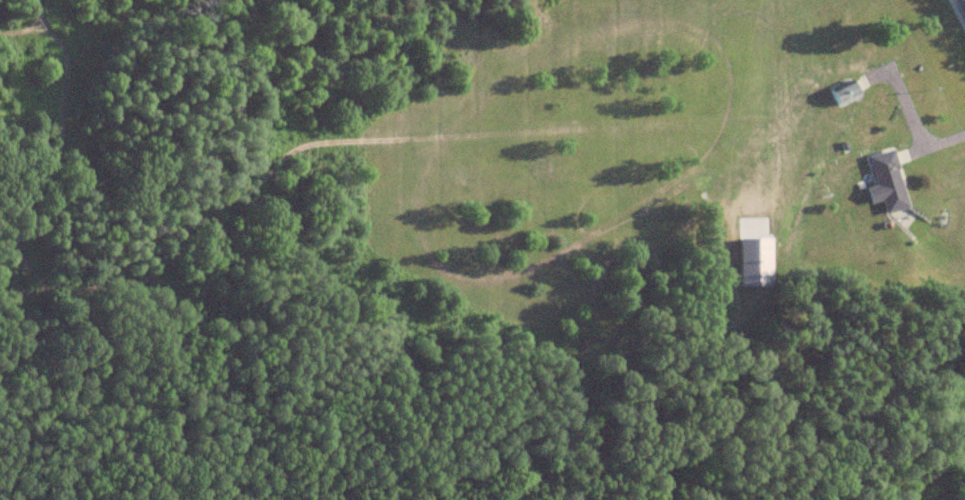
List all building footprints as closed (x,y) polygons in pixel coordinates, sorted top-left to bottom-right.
[(868,156),(876,186),(866,189),(871,204),(882,202),(885,215),(909,208),(893,149),(868,156)]
